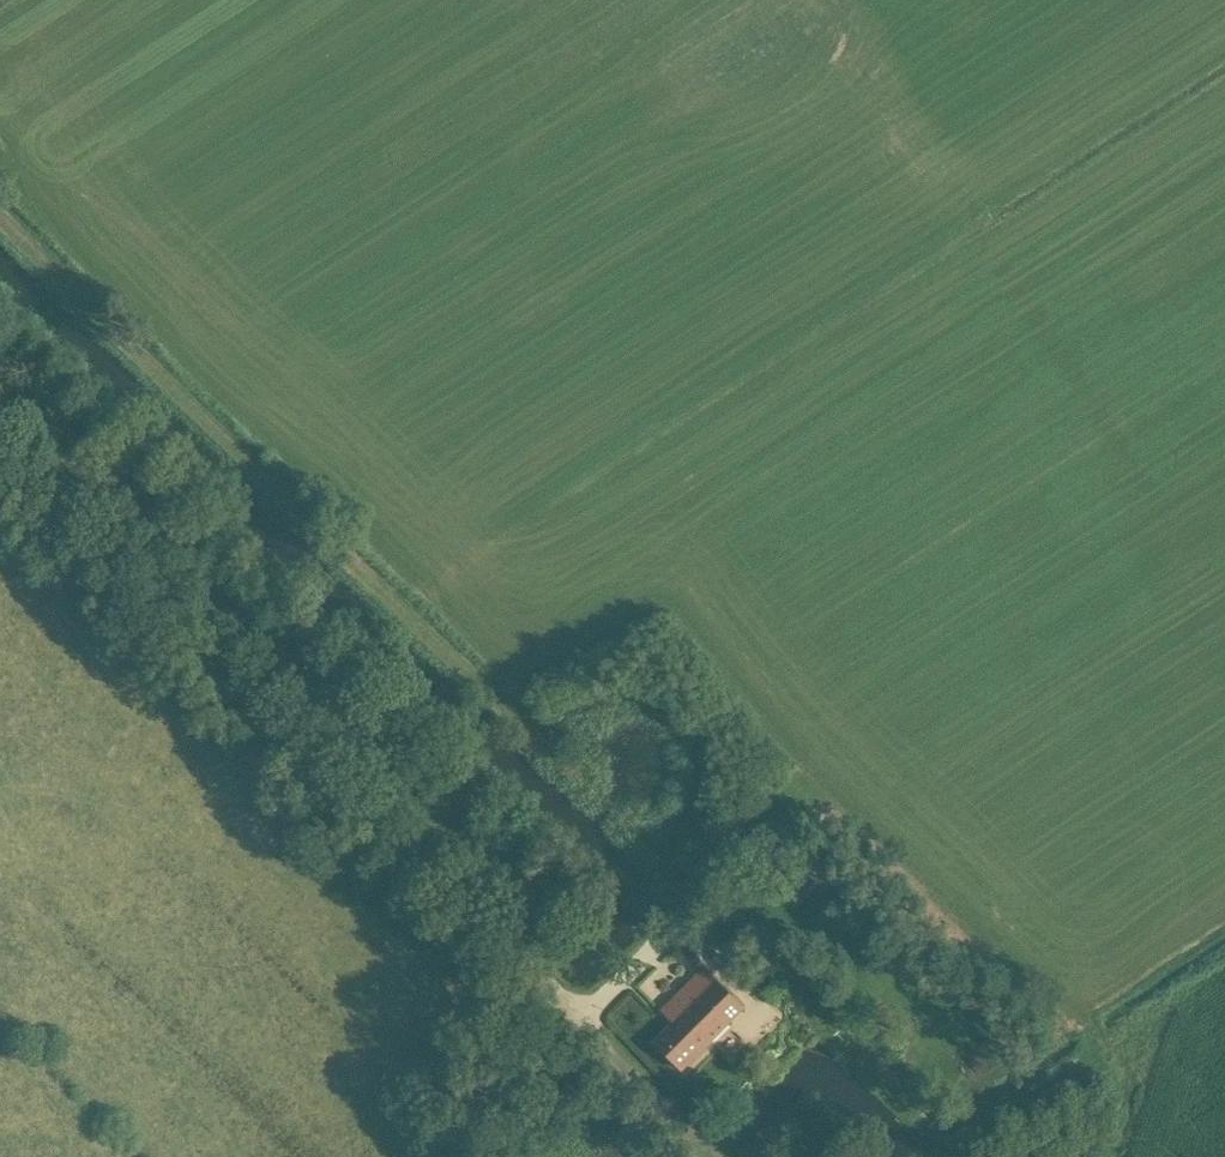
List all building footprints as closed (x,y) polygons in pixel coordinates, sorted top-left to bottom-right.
[(663,1010),(675,1022),(656,1041),(683,1069),(744,1008),(705,969),(663,1010)]
